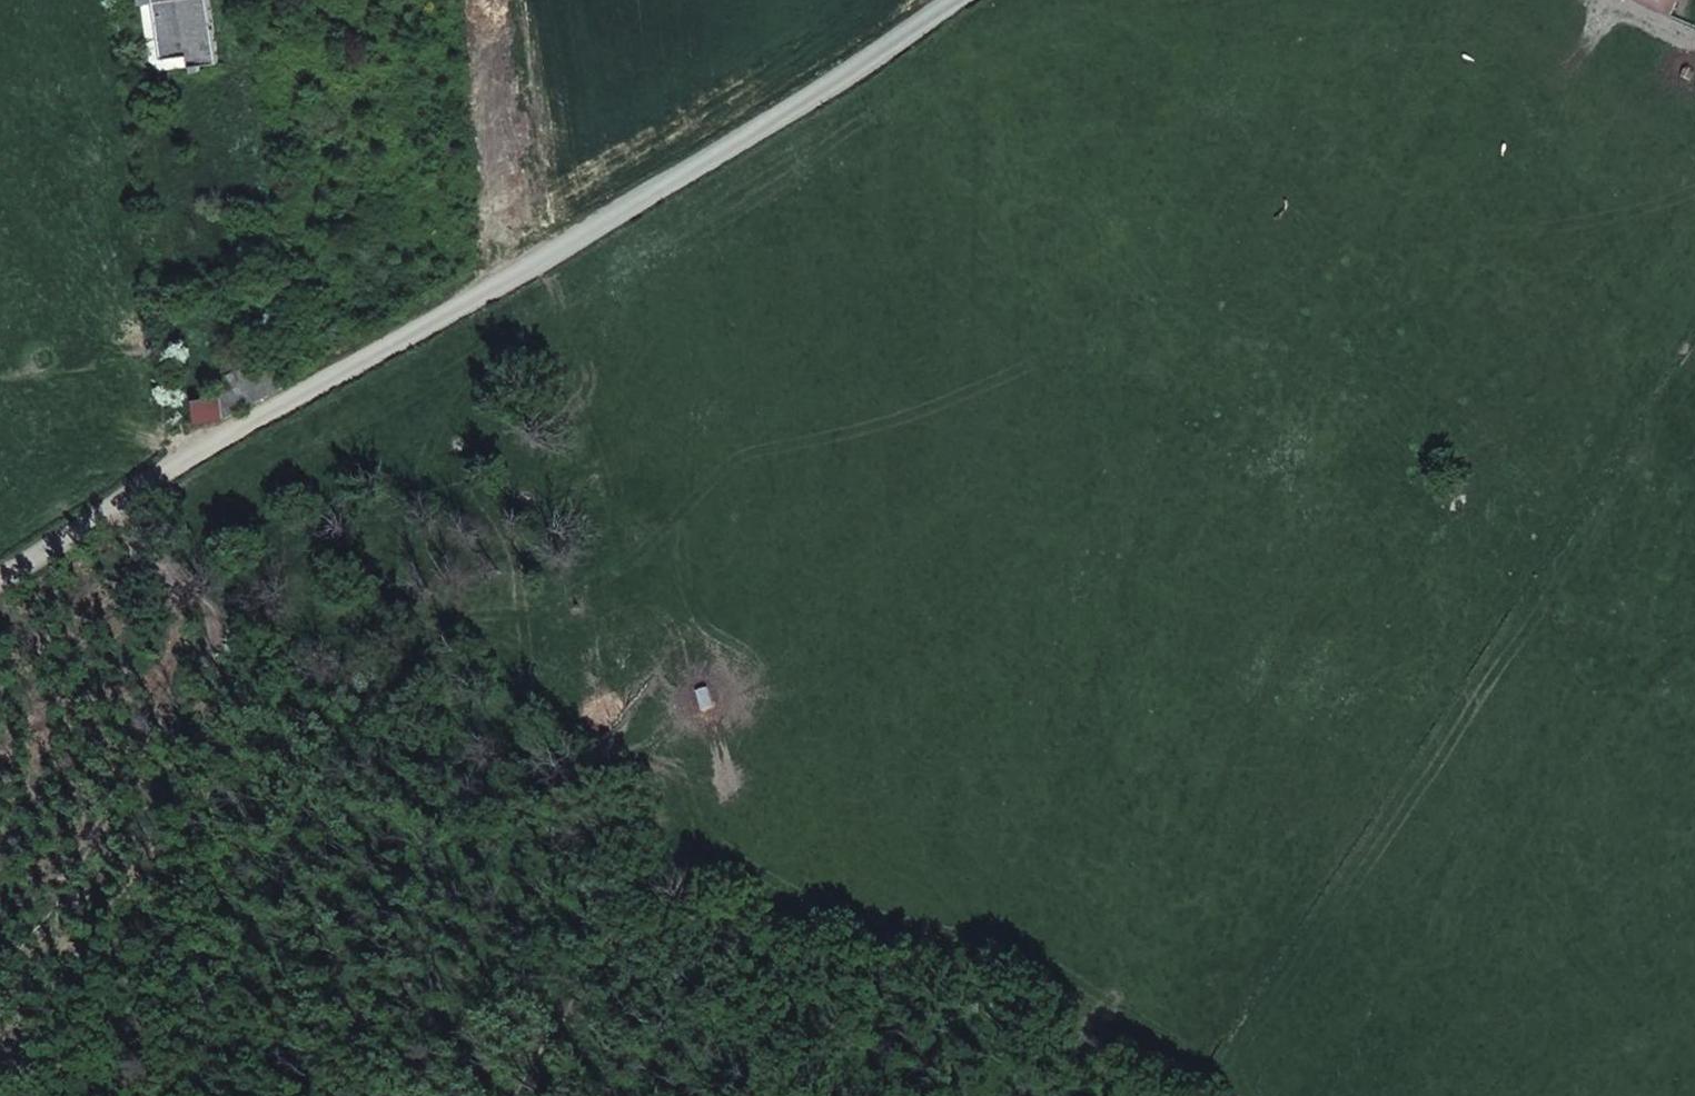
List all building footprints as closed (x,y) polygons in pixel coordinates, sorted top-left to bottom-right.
[(189,67),(188,55),(162,59),(154,0),(142,0),(150,59),(163,70),(189,67)] [(162,59),(188,55),(189,67),(219,63),(210,0),(154,0),(162,59)] [(1670,17),(1679,0),(1636,0),(1670,17)] [(240,386),(257,377),(249,364),(227,376),(234,389),(240,386)] [(200,423),(226,418),(285,388),(274,367),(240,386),(234,389),(223,396),(196,400),(200,423)]
